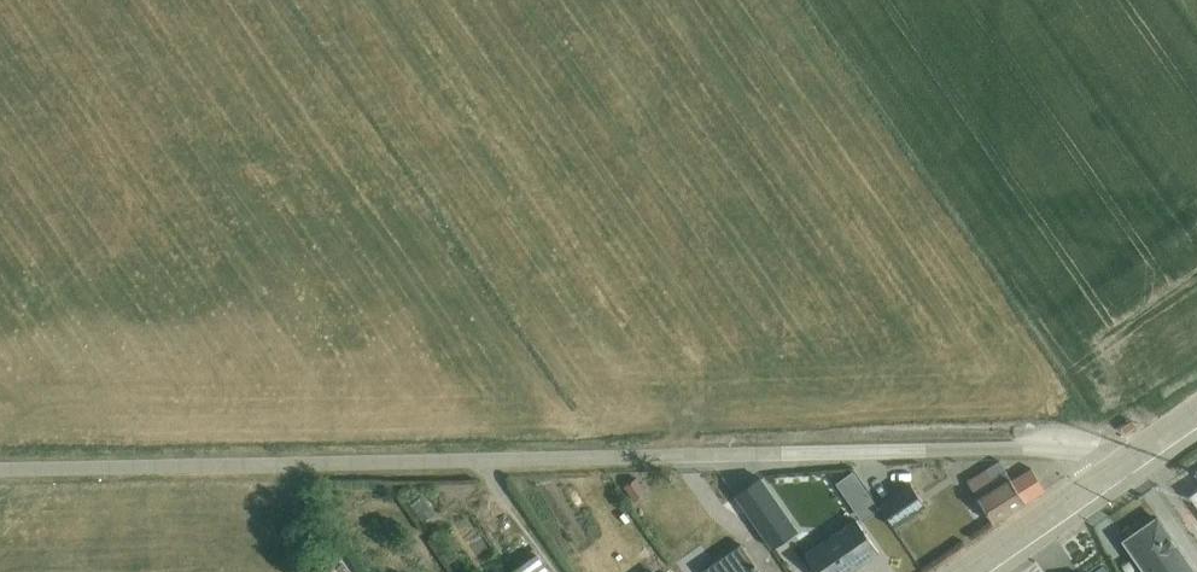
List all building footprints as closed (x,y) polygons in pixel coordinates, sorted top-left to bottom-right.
[(1000,460),(967,480),(993,523),(1045,490),(1032,468),(1012,480),(1000,460)] [(840,474),(832,489),(847,496),(854,481),(840,474)] [(761,477),(736,495),(773,548),(798,531),(761,477)] [(911,483),(879,505),(894,527),(926,505),(911,483)] [(1124,541),(1146,571),(1196,571),(1158,517),(1124,541)] [(805,556),(817,571),(849,571),(879,551),(857,520),(805,556)] [(714,562),(720,571),(761,571),(741,543),(714,562)] [(511,571),(550,571),(537,554),(511,571)]
